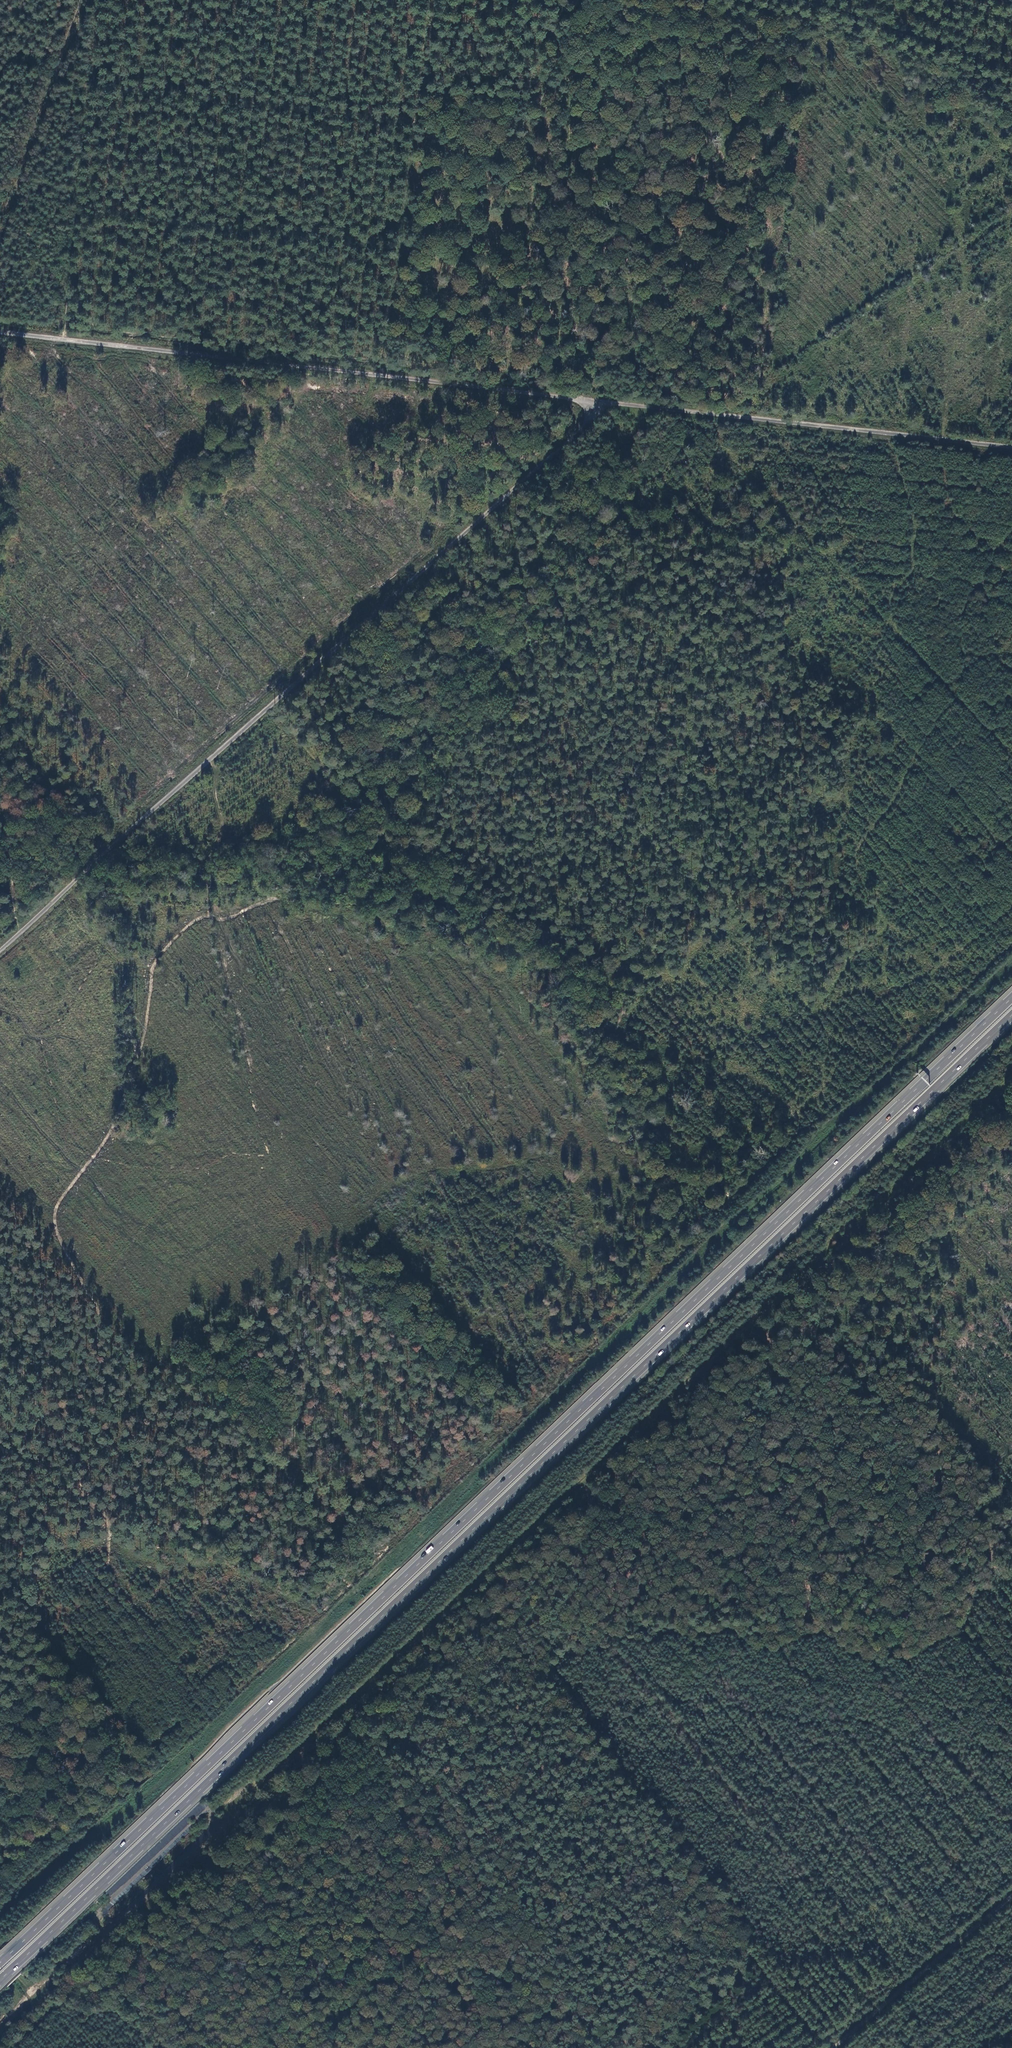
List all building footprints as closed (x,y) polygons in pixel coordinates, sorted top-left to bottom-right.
[(584,1394),(586,1397),(606,1378),(604,1376),(584,1394)] [(431,1545),(425,1551),(428,1554),(434,1548),(431,1545)]
